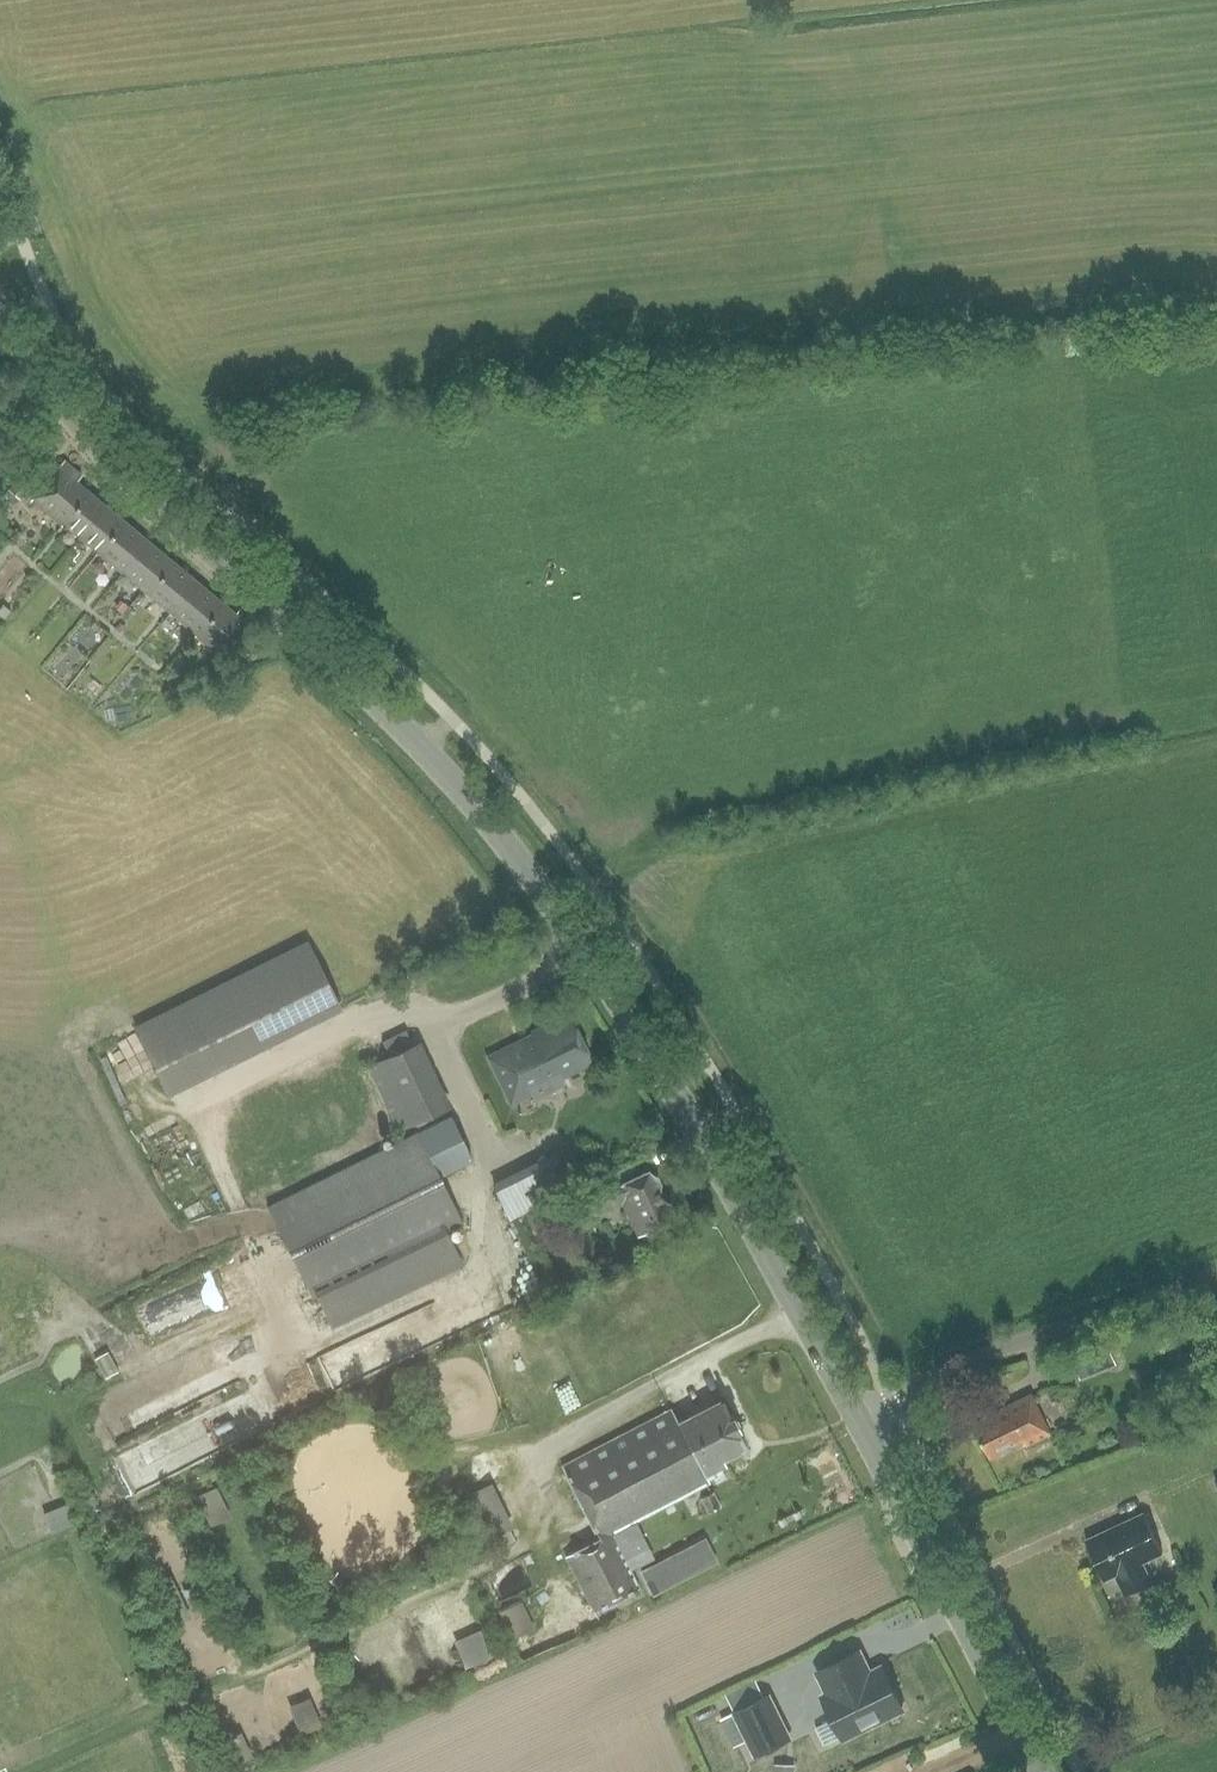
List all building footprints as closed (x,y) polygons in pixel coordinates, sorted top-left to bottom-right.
[(59,518),(85,487),(77,480),(82,474),(65,460),(33,497),(59,518)] [(20,476),(9,489),(21,499),(32,486),(20,476)] [(85,487),(59,518),(71,529),(72,527),(84,537),(109,507),(85,487)] [(109,507),(84,537),(109,558),(133,528),(109,507)] [(133,528),(109,558),(133,578),(158,548),(133,528)] [(158,548),(133,578),(157,599),(182,569),(158,548)] [(182,569),(157,599),(182,620),(206,589),(182,569)] [(206,589),(182,620),(196,632),(195,634),(205,641),(231,610),(206,589)] [(4,604),(0,609),(0,614),(5,618),(12,611),(4,604)] [(235,613),(231,610),(205,641),(228,661),(262,622),(243,606),(235,613)] [(177,1088),(356,1012),(325,939),(146,1016),(177,1088)] [(568,1014),(485,1054),(512,1108),(552,1087),(546,1077),(589,1056),(568,1014)] [(462,1109),(437,1040),(376,1061),(401,1131),(462,1109)] [(463,1258),(450,1231),(465,1223),(441,1175),(471,1159),(449,1116),(275,1205),(318,1296),(321,1294),(334,1321),(463,1258)] [(502,1180),(518,1215),(596,1181),(581,1146),(502,1180)] [(638,1237),(675,1219),(650,1170),(613,1188),(611,1185),(588,1196),(589,1198),(581,1202),(590,1220),(621,1204),(638,1237)] [(554,1200),(527,1213),(536,1233),(563,1219),(554,1200)] [(501,1364),(528,1355),(518,1326),(491,1335),(501,1364)] [(1072,1353),(1082,1378),(1117,1364),(1107,1339),(1072,1353)] [(113,1376),(135,1363),(124,1344),(102,1357),(113,1376)] [(1025,1447),(1051,1434),(1030,1395),(974,1424),(991,1455),(1022,1440),(1025,1447)] [(564,1464),(600,1536),(565,1553),(594,1609),(636,1588),(609,1534),(705,1485),(701,1476),(719,1466),(716,1459),(740,1446),(716,1400),(670,1423),(664,1412),(564,1464)] [(713,1489),(701,1495),(711,1512),(721,1506),(713,1489)] [(51,1508),(56,1530),(85,1522),(79,1501),(51,1508)] [(1144,1562),(1165,1552),(1148,1514),(1089,1542),(1106,1580),(1119,1574),(1128,1595),(1154,1583),(1144,1562)] [(510,1527),(488,1538),(495,1551),(516,1540),(510,1527)] [(656,1548),(650,1530),(631,1538),(627,1528),(623,1529),(633,1557),(656,1548)] [(652,1589),(709,1560),(699,1541),(642,1570),(652,1589)] [(509,1607),(521,1635),(543,1625),(530,1598),(509,1607)] [(463,1637),(475,1667),(502,1655),(490,1626),(463,1637)] [(816,1728),(824,1745),(841,1737),(842,1738),(902,1709),(883,1670),(869,1677),(857,1653),(819,1672),(830,1695),(823,1699),(833,1720),(816,1728)] [(298,1703),(308,1730),(331,1721),(320,1694),(298,1703)] [(768,1696),(722,1719),(735,1747),(748,1741),(755,1756),(789,1739),(768,1696)]
